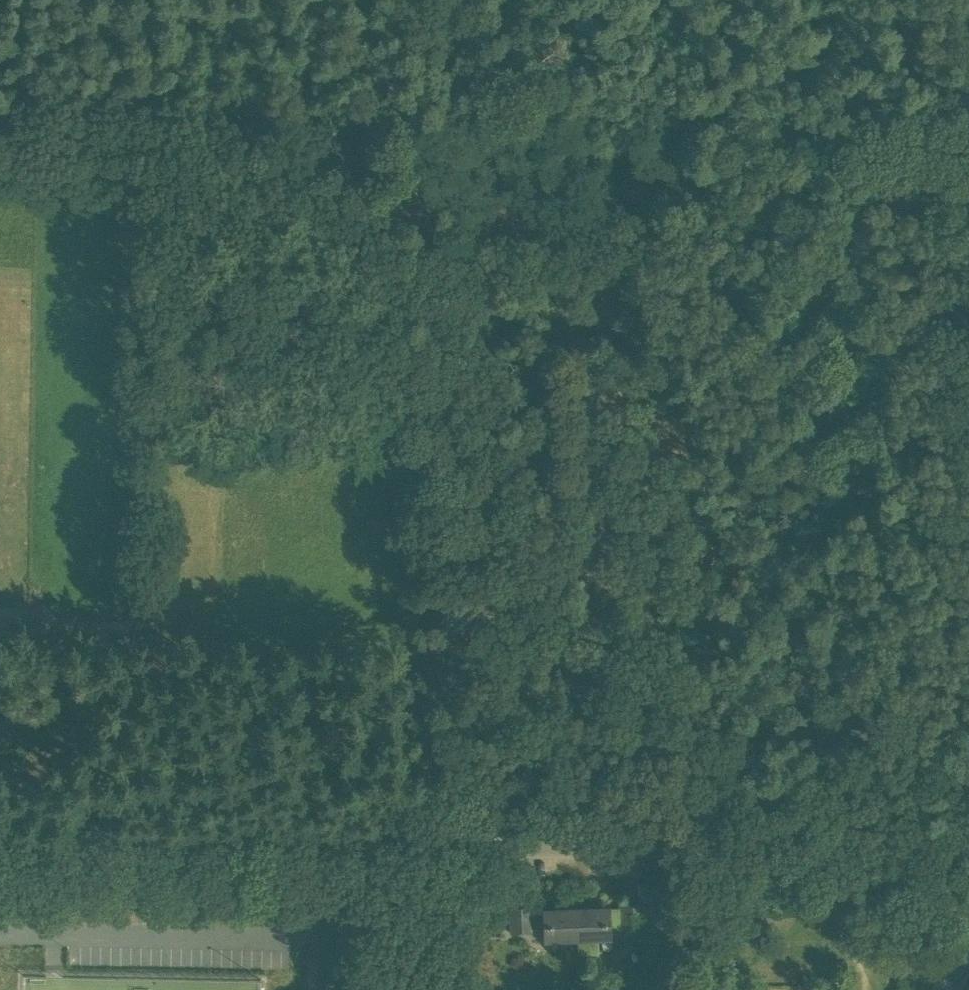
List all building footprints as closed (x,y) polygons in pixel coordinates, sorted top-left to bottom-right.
[(610,919),(622,919),(622,926),(643,925),(642,901),(621,902),(621,907),(576,909),(578,937),(611,935),(610,919)] [(533,905),(522,906),(508,907),(509,931),(533,930),(533,905)] [(577,937),(576,909),(542,911),(544,939),(577,937)]
